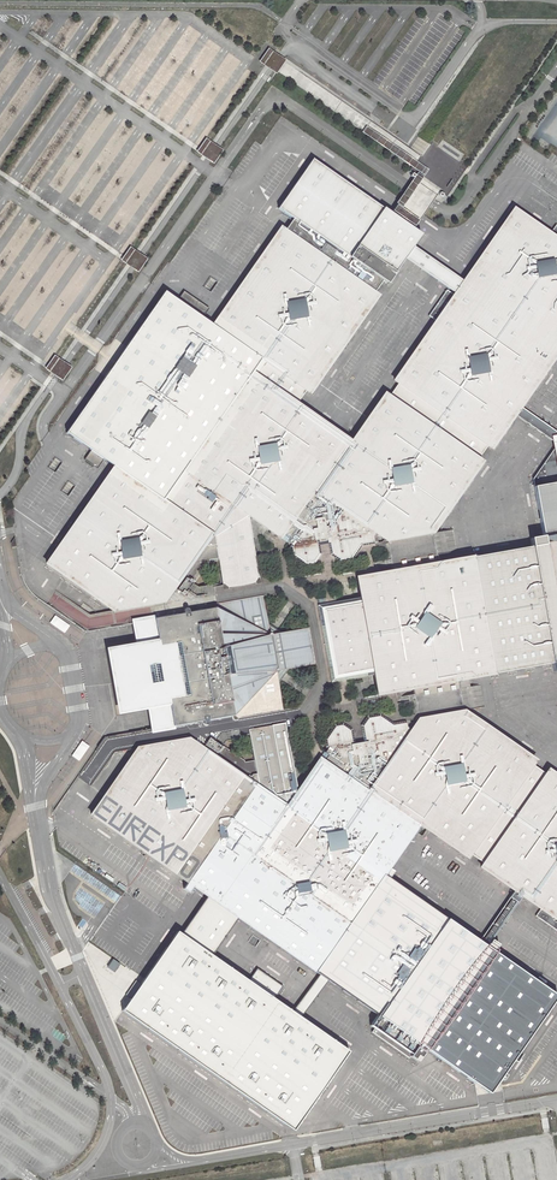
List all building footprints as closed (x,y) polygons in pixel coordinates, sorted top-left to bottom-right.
[(286,60),(269,49),(260,61),(278,73),(286,60)] [(224,150),(207,138),(197,151),(214,163),(224,150)] [(278,209),(293,219),(383,280),(388,284),(395,273),(394,273),(404,258),(413,246),(420,235),(413,230),(401,222),(389,214),(312,160),(278,209)] [(396,204),(389,214),(401,222),(413,230),(420,220),(431,204),(437,196),(413,180),(408,188),(396,204)] [(487,446),(492,449),(515,416),(521,407),(556,356),(556,225),(556,224),(551,234),(515,208),(463,281),(455,293),(454,295),(447,291),(430,316),(436,321),(394,381),(398,384),(487,446)] [(383,280),(293,219),(285,230),(281,227),(212,325),(265,362),(306,391),(311,394),(379,296),(374,293),(383,280)] [(439,265),(413,246),(404,258),(431,276),(455,293),(463,281),(439,265)] [(148,259),(131,247),(122,260),(139,272),(148,259)] [(68,433),(115,465),(212,325),(165,293),(68,433)] [(265,362),(212,325),(115,465),(167,502),(187,473),(183,470),(252,372),(256,375),(265,362)] [(72,367),(56,355),(47,368),(63,380),(72,367)] [(265,362),(256,375),(298,403),(306,391),(265,362)] [(315,493),(352,441),(298,403),(256,375),(252,372),(183,470),(187,473),(167,502),(214,536),(222,582),(260,577),(250,518),(282,540),(284,537),(315,493)] [(479,458),(487,446),(398,384),(390,396),(385,393),(352,441),(315,493),(376,534),(388,542),(433,533),(483,461),(479,458)] [(521,407),(515,416),(553,442),(556,439),(556,432),(521,407)] [(531,547),(552,663),(554,672),(556,671),(556,439),(553,442),(533,479),(542,536),(530,538),(531,547)] [(214,536),(167,502),(115,465),(46,564),(131,624),(155,620),(185,578),(214,536)] [(315,493),(284,537),(289,541),(288,541),(294,545),(290,546),(292,555),(306,565),(316,564),(322,554),(319,540),(328,538),(330,555),(340,562),(353,559),(363,546),(375,544),(374,536),(376,534),(315,493)] [(433,533),(388,542),(393,570),(439,563),(433,533)] [(552,663),(531,547),(439,563),(393,570),(355,577),(357,587),(342,590),(344,600),(318,605),(322,626),(328,661),(331,683),(352,679),(355,692),(368,690),(371,687),(376,686),(377,696),(414,690),(460,681),(552,663)] [(174,730),(176,740),(193,739),(202,746),(209,737),(224,746),(228,740),(250,737),(249,730),(285,724),(276,671),(313,664),(328,661),(322,626),(307,628),(270,635),(260,577),(222,582),(200,587),(185,578),(155,620),(159,647),(179,643),(188,696),(168,699),(174,730)] [(72,627),(56,616),(50,624),(65,635),(72,627)] [(153,744),(176,740),(174,730),(168,699),(188,696),(179,643),(159,647),(155,620),(131,624),(134,644),(107,649),(112,683),(119,715),(147,710),(150,729),(153,744)] [(460,681),(414,690),(419,717),(465,710),(460,681)] [(470,688),(474,708),(484,706),(480,686),(470,688)] [(472,854),(483,862),(546,774),(533,765),(537,760),(465,710),(419,717),(411,730),(368,789),(420,825),(468,859),(472,854)] [(329,755),(325,760),(368,789),(411,730),(408,728),(406,720),(394,723),(382,714),(367,716),(361,726),(364,742),(356,744),(354,730),(344,723),(334,724),(324,739),(325,747),(328,749),(325,753),(329,755)] [(259,781),(189,883),(211,898),(239,917),(317,971),(385,875),(420,825),(368,789),(325,760),(320,757),(298,789),(285,724),(249,730),(250,737),(254,761),(259,781)] [(91,815),(189,883),(259,781),(254,761),(247,762),(224,746),(209,737),(202,746),(193,739),(176,740),(153,744),(138,747),(91,815)] [(82,741),(72,756),(79,761),(90,747),(82,741)] [(483,862),(480,867),(541,909),(536,916),(556,930),(556,774),(550,769),(546,774),(483,862)] [(317,971),(320,974),(330,980),(377,1015),(370,1025),(417,1056),(424,1046),(491,1093),(526,1045),(556,1000),(556,996),(385,875),(317,971)] [(239,917),(211,898),(184,937),(212,955),(239,917)] [(294,1131),(351,1054),(302,1018),(293,1012),(212,955),(184,937),(179,933),(122,1013),(294,1131)] [(113,973),(120,965),(113,959),(106,968),(113,973)] [(330,980),(320,974),(293,1012),(302,1018),(330,980)]
